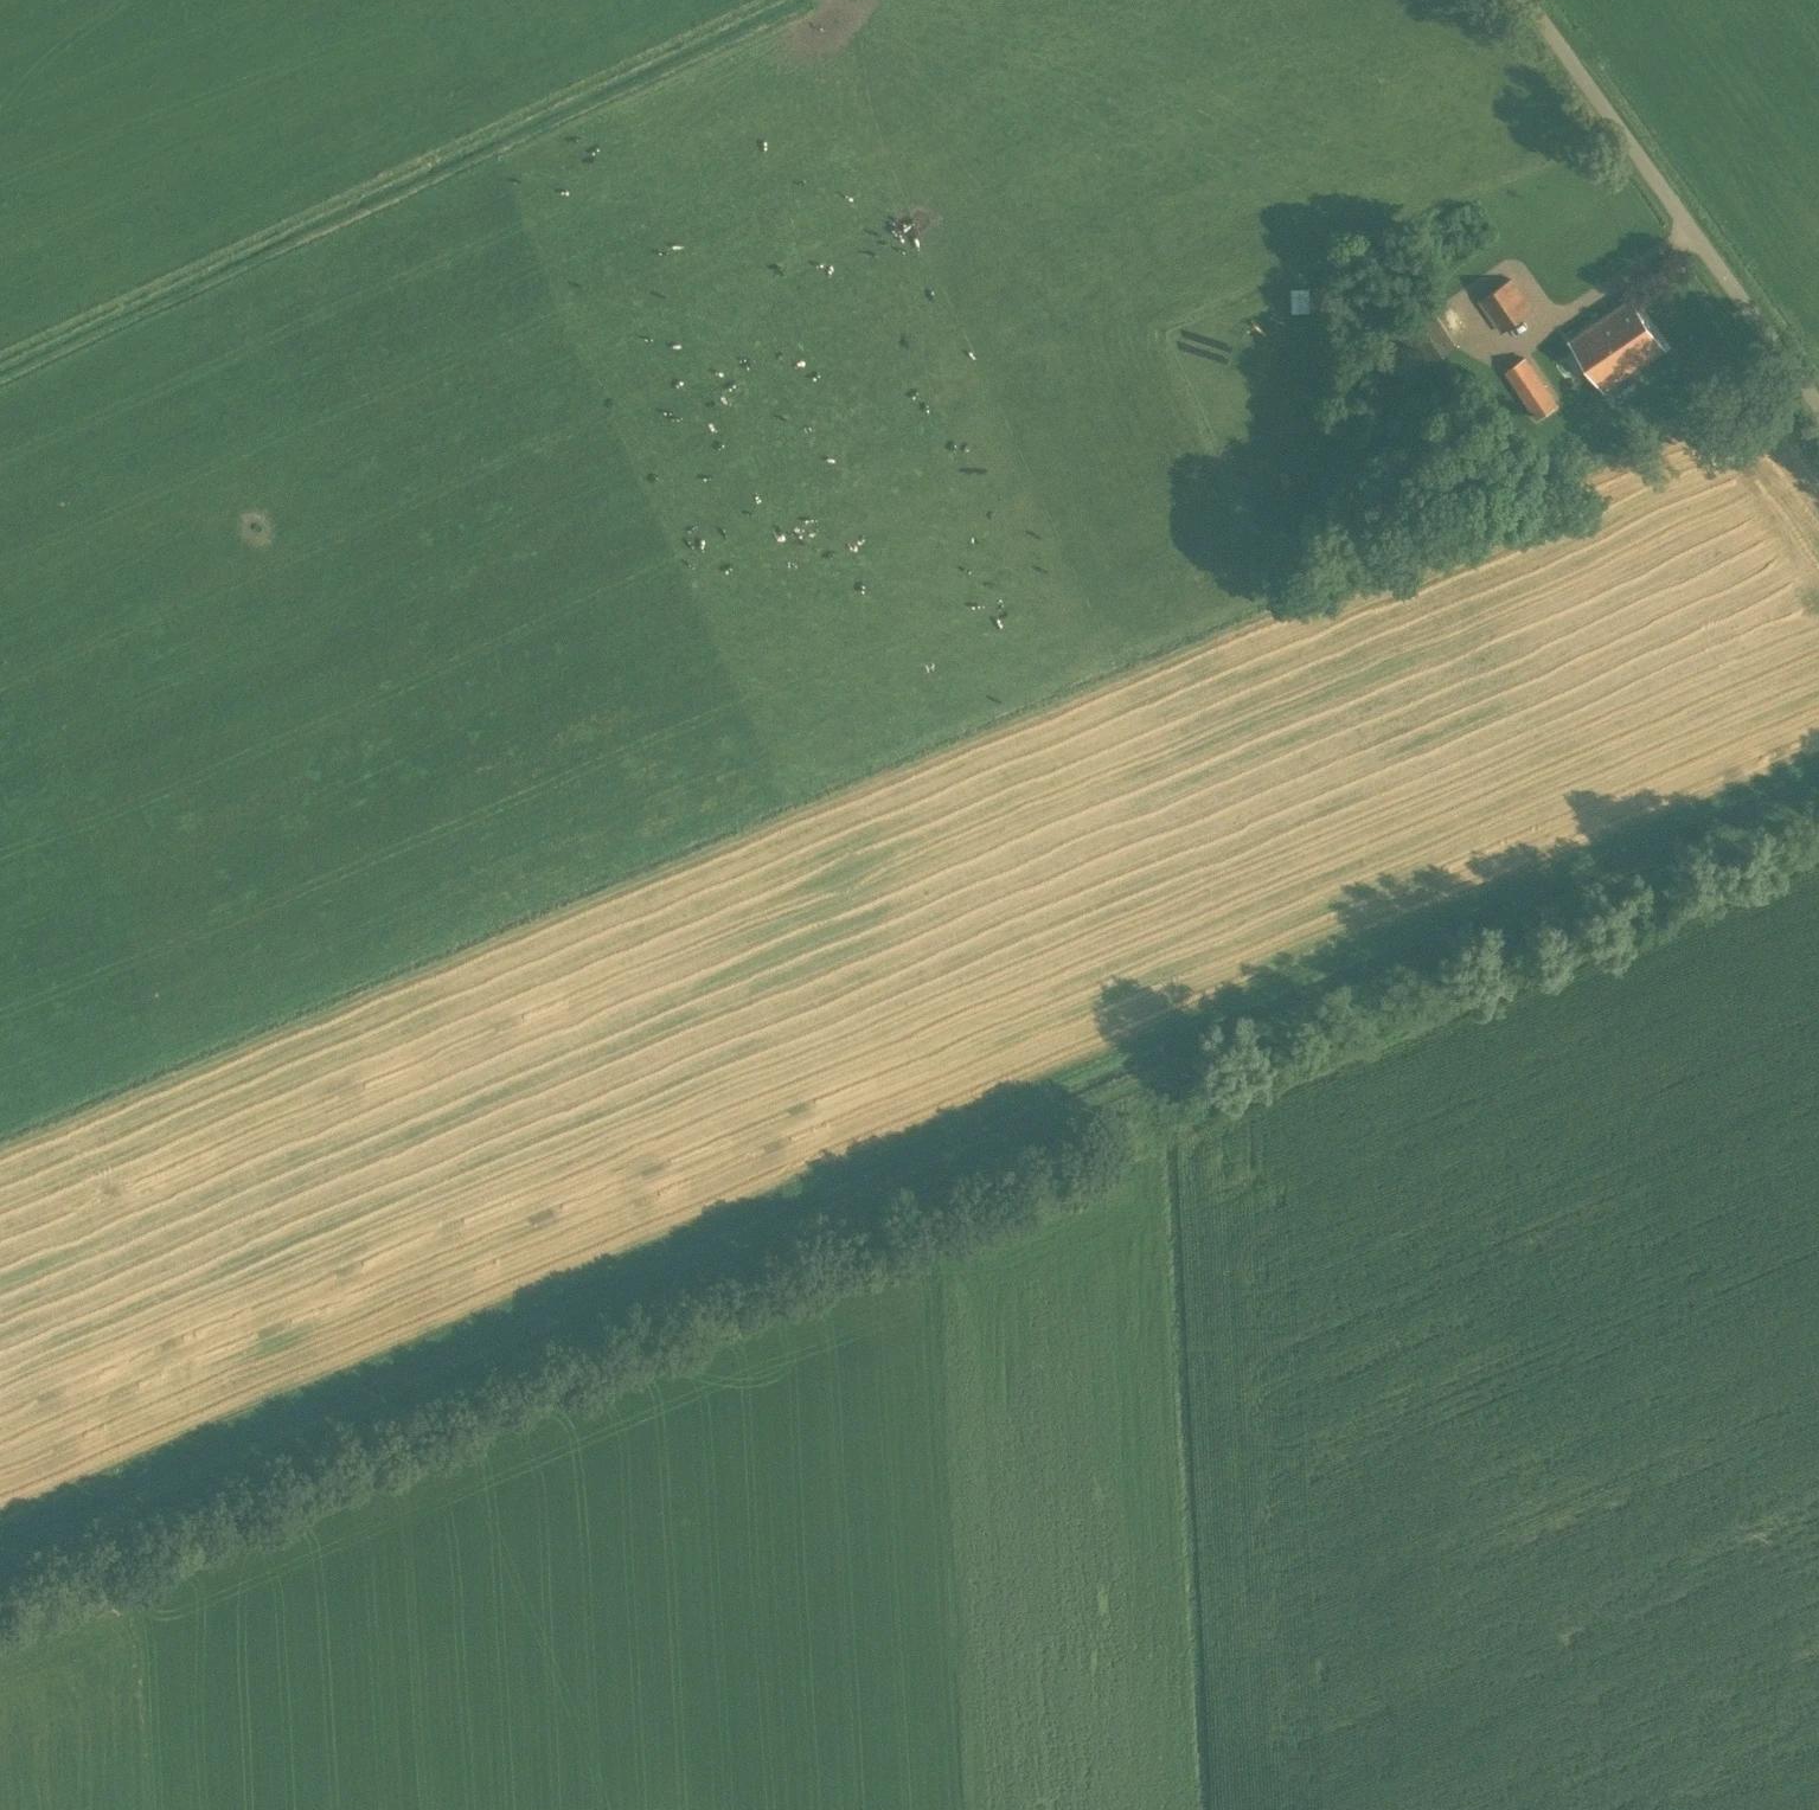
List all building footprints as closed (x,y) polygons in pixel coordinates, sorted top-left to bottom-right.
[(1479,300),(1501,332),(1534,309),(1512,277),(1479,300)] [(1571,341),(1604,389),(1664,348),(1631,300),(1571,341)] [(1503,370),(1536,419),(1558,404),(1525,355),(1503,370)]
